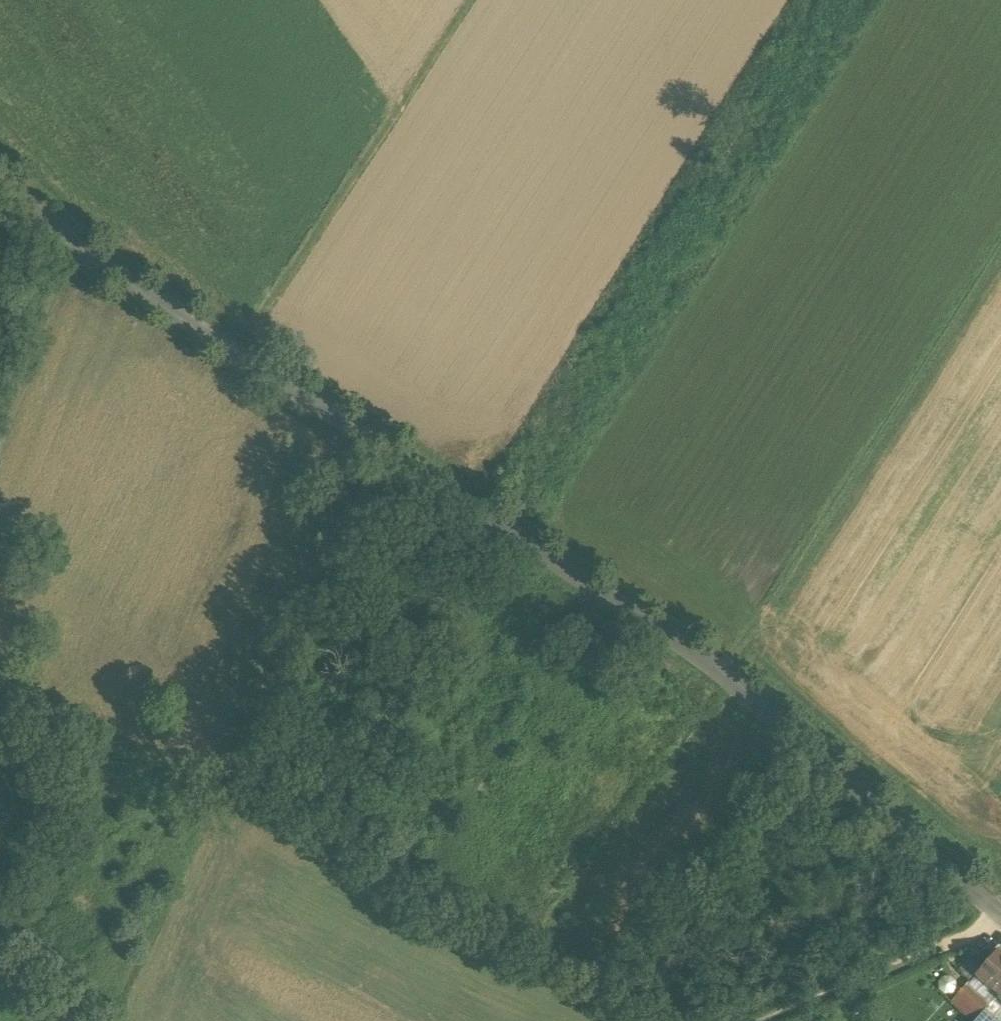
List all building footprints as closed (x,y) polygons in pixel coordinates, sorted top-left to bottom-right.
[(997,951),(986,964),(976,975),(977,976),(1000,996),(1000,995),(1000,954),(997,951)] [(974,953),(959,971),(967,978),(973,979),(973,980),(977,976),(976,975),(986,964),(974,953)] [(965,988),(953,1002),(975,1020),(977,1020),(987,1011),(989,1008),(965,988)] [(994,1002),(989,1008),(987,1011),(994,1017),(1000,1010),(1000,1009),(994,1002)] [(987,1011),(977,1020),(998,1020),(994,1017),(987,1011)]
